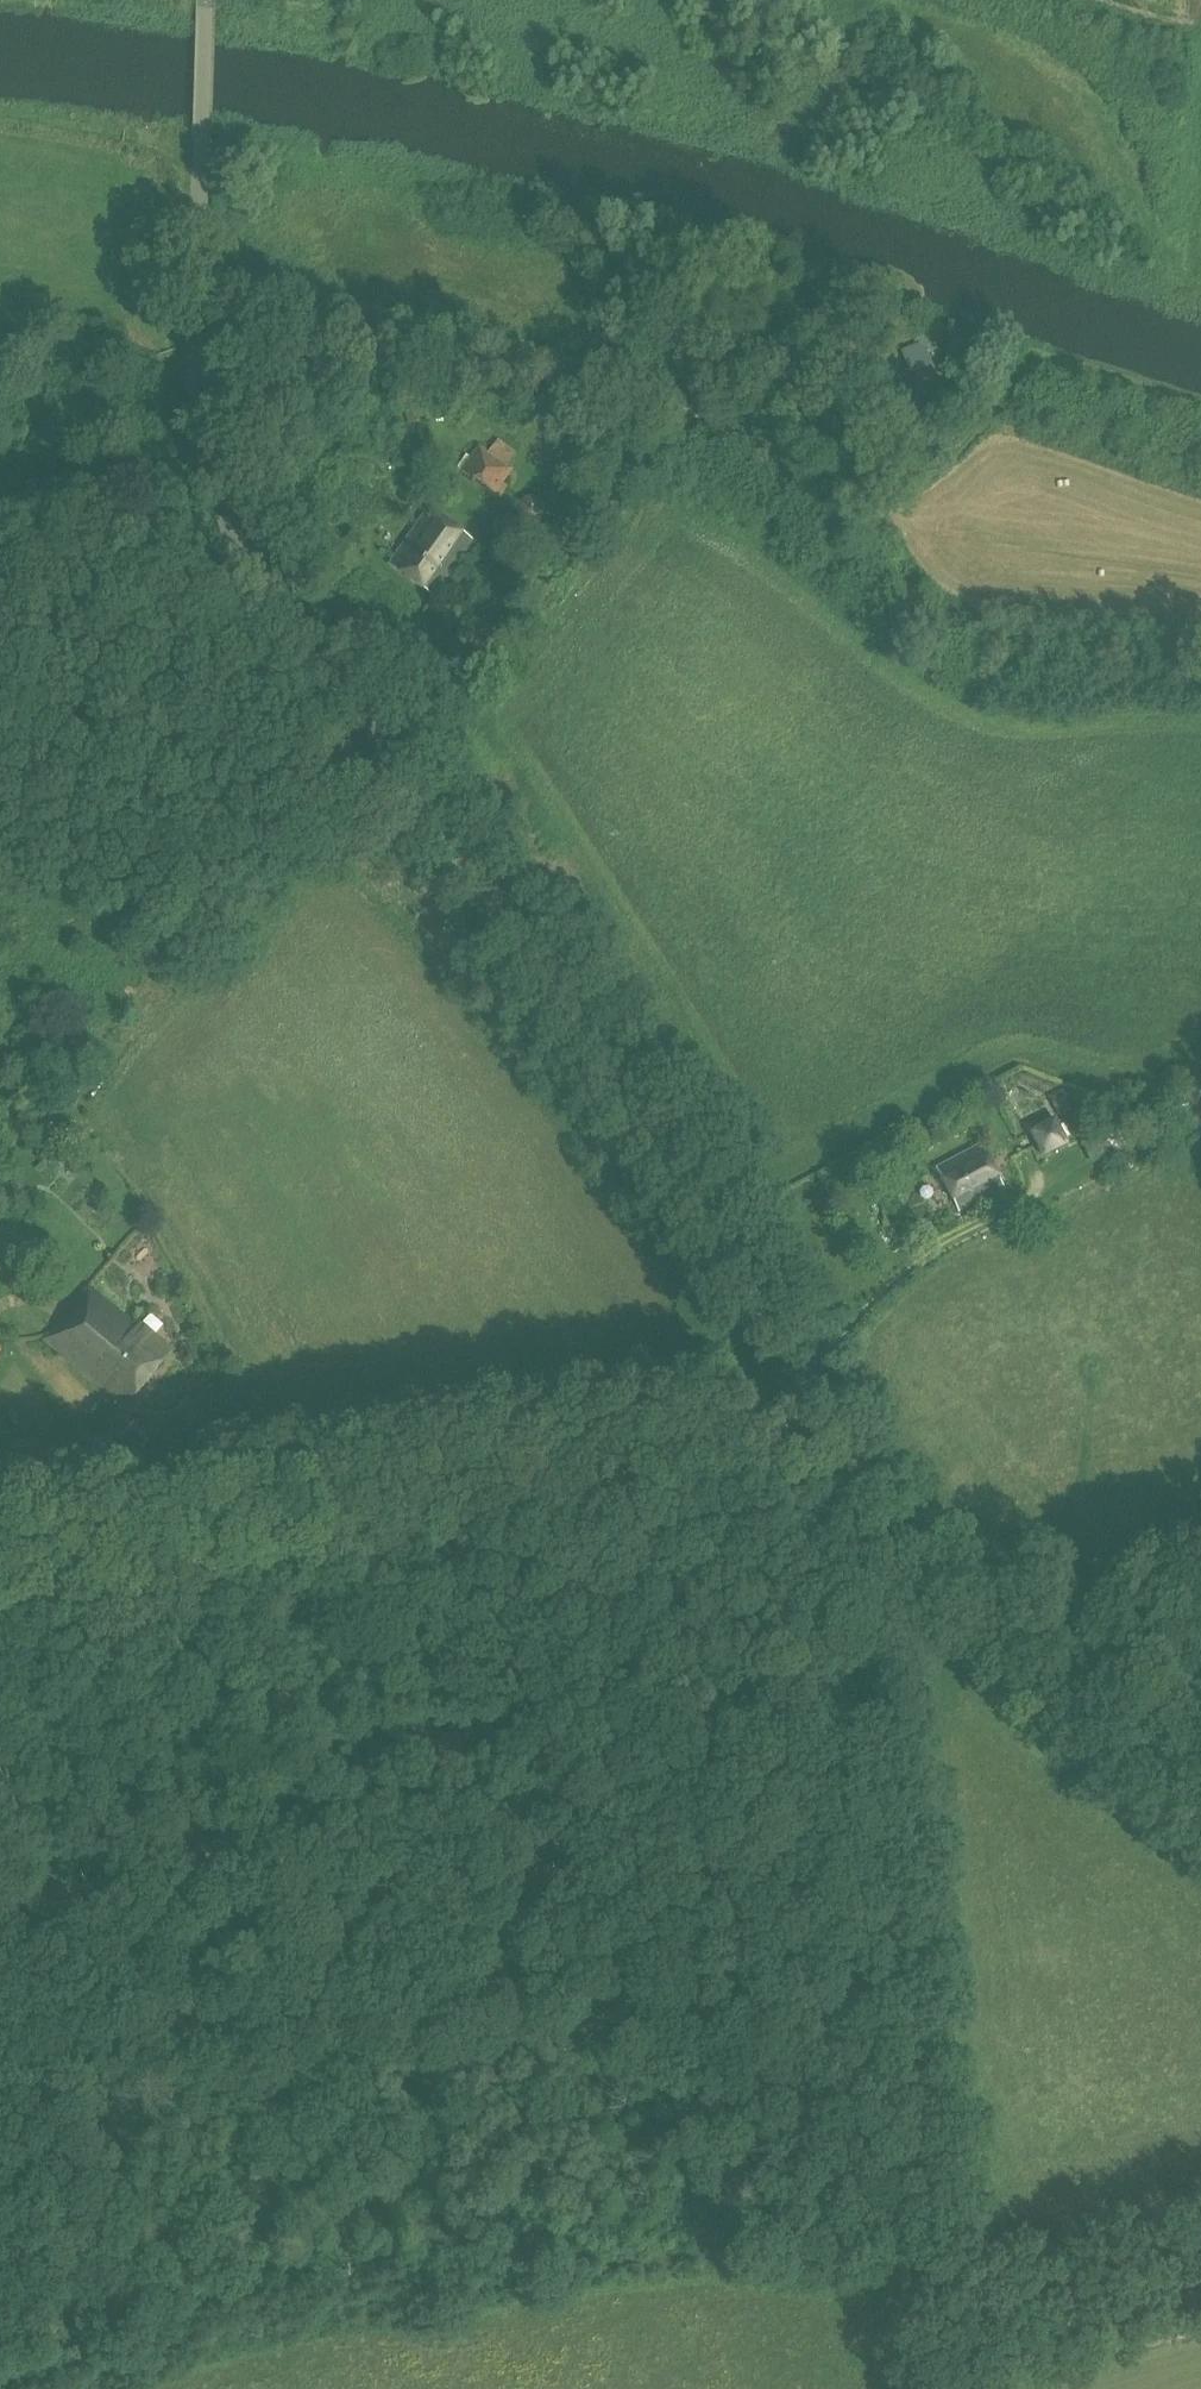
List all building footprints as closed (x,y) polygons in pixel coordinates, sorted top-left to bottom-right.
[(519,410),(512,422),(523,428),(530,417),(519,410)] [(461,471),(501,499),(509,487),(504,483),(514,469),(509,465),(517,452),(496,439),(488,450),(479,444),(461,471)] [(390,565),(434,597),(472,541),(427,508),(390,565)] [(1048,1096),(1059,1115),(1071,1107),(1069,1103),(1074,1100),(1090,1107),(1093,1100),(1063,1088),(1048,1096)] [(1139,1118),(1145,1130),(1166,1120),(1160,1108),(1139,1118)] [(1028,1131),(1042,1157),(1068,1144),(1053,1117),(1028,1131)] [(937,1168),(959,1211),(1002,1188),(980,1146),(937,1168)] [(90,1225),(106,1238),(116,1227),(100,1214),(90,1225)] [(46,1339),(128,1406),(173,1352),(135,1321),(133,1323),(88,1286),(73,1305),(76,1308),(64,1322),(61,1320),(46,1339)]
